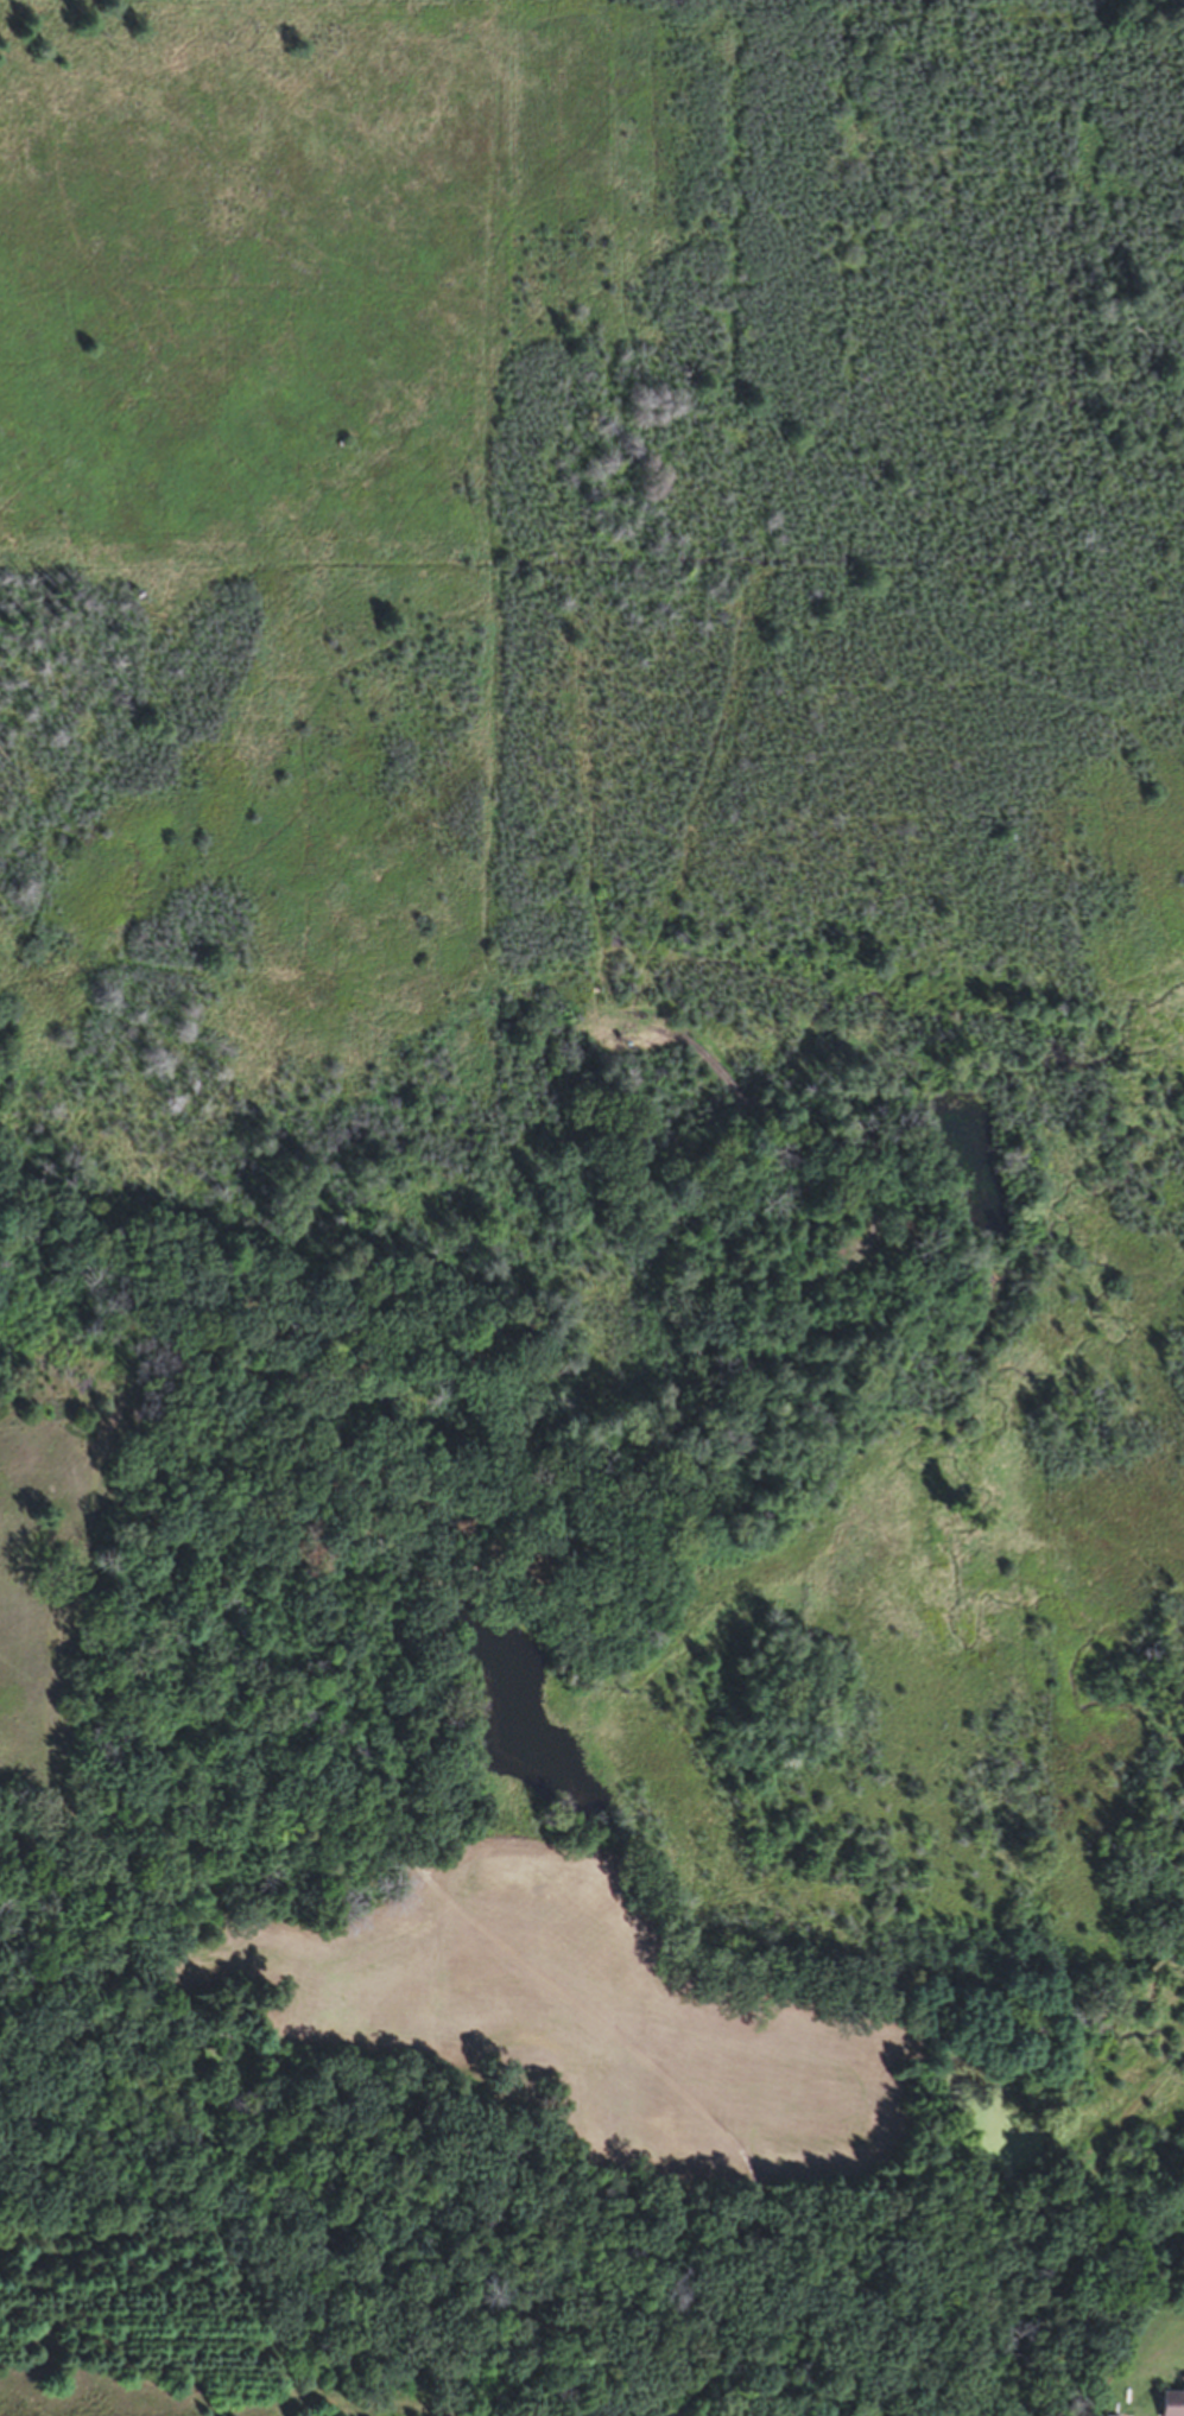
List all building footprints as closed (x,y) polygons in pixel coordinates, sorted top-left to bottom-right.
[(1157,2415),(1183,2415),(1183,2391),(1178,2391),(1178,2402),(1157,2402),(1157,2415)]
